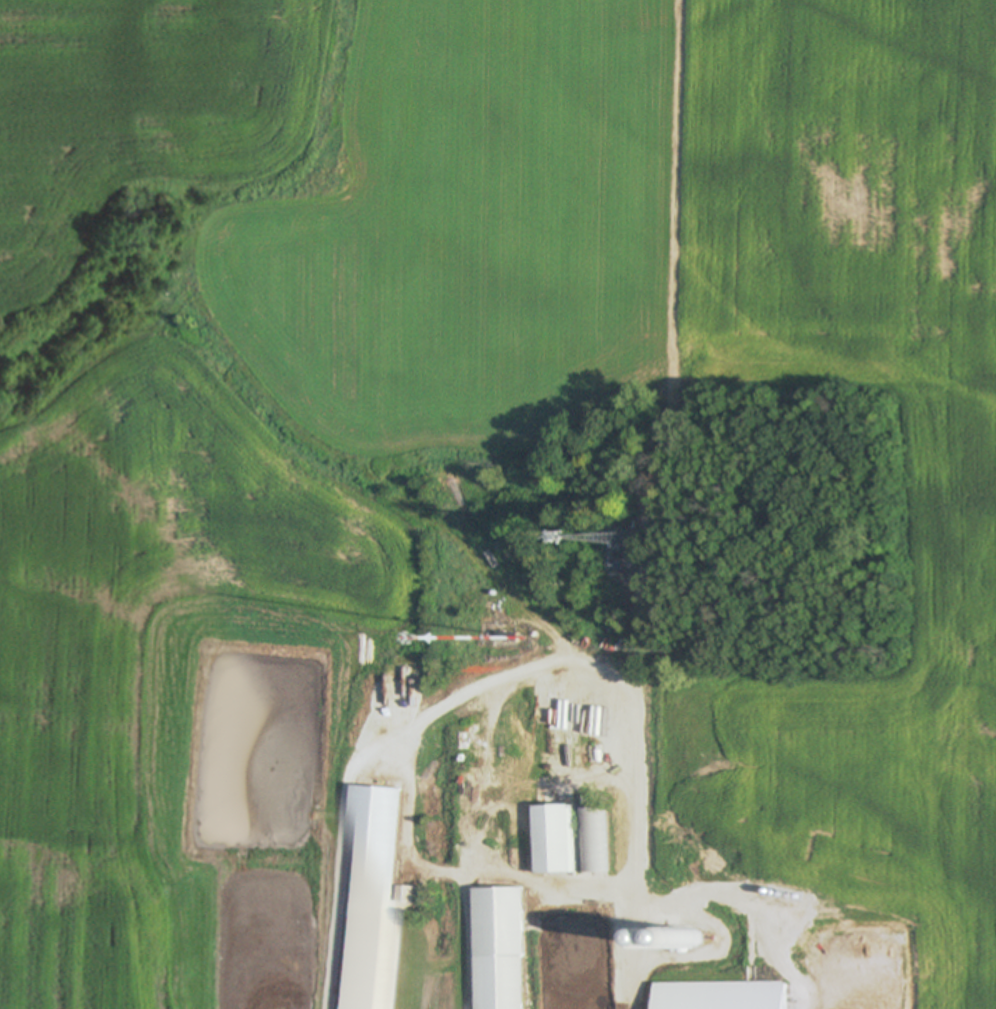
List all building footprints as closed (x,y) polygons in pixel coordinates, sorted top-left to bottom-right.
[(408,790),(358,786),(358,896),(351,896),(349,899),(358,900),(367,893),(368,892),(375,923),(383,908),(388,915),(392,914),(401,915),(402,904),(418,905),(419,888),(401,887),(395,883),(383,882),(384,874),(393,875),(401,873),(408,790)] [(538,875),(608,874),(607,809),(579,810),(579,807),(536,808),(538,875)] [(479,890),(481,1008),(530,1008),(529,889),(479,890)] [(713,953),(713,934),(661,933),(661,952),(713,953)] [(657,985),(657,994),(658,994),(658,1008),(793,1008),(792,983),(657,985)]
